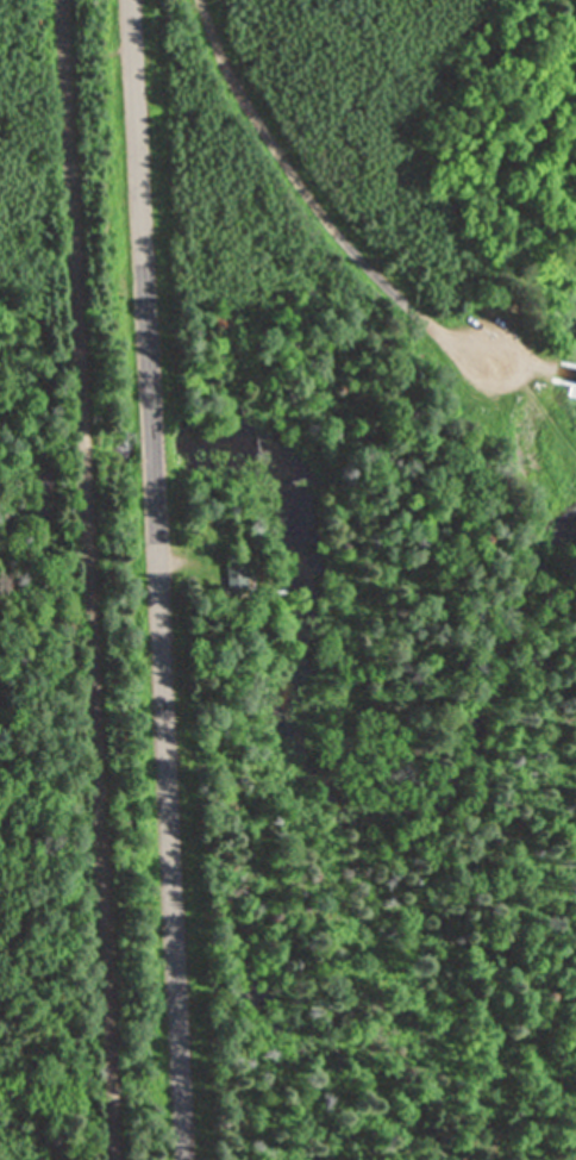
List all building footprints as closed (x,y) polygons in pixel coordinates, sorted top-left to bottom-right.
[(226,565),(226,588),(245,588),(245,565),(226,565)]
